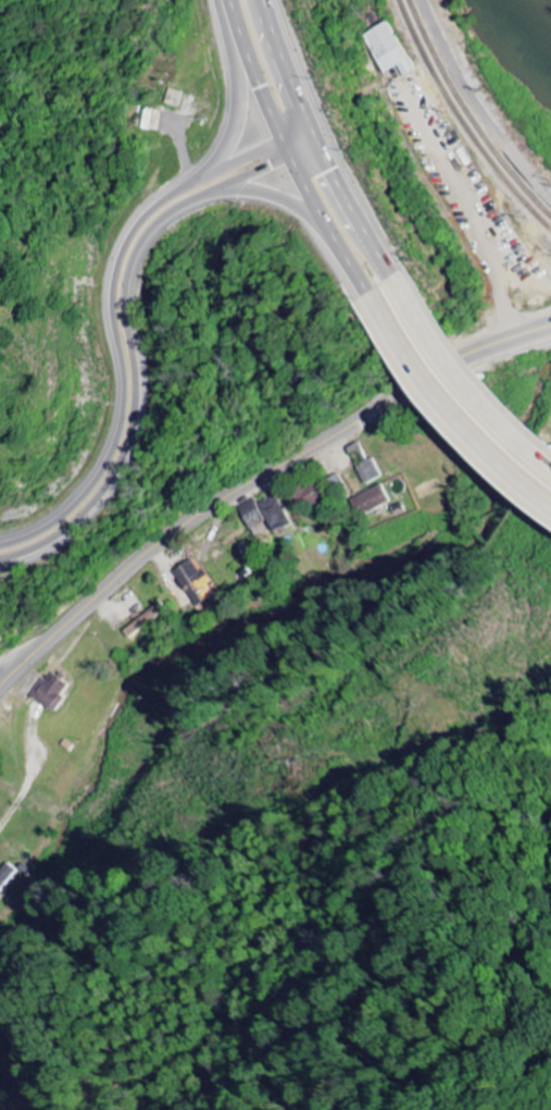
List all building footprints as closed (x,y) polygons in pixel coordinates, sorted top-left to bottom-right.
[(382,77),(393,72),(397,81),(413,74),(391,23),(364,35),(382,77)] [(352,448),(363,442),(373,460),(377,458),(386,474),(371,483),(352,448)] [(343,472),(353,490),(342,495),(334,478),(343,472)] [(290,483),(306,474),(313,484),(322,480),(331,497),(305,511),(290,483)] [(356,499),(387,483),(396,501),(378,510),(377,508),(364,515),(356,499)] [(281,498),(296,525),(279,534),(262,503),(277,494),(279,498),(281,498)] [(241,506),(256,497),(268,519),(253,528),(241,506)] [(398,505),(408,502),(411,509),(401,514),(398,505)] [(175,570),(192,557),(203,572),(208,569),(216,581),(213,584),(220,593),(203,606),(175,570)] [(128,629),(165,601),(172,610),(136,639),(128,629)] [(54,706),(53,708),(37,696),(53,673),(70,684),(63,694),(67,698),(59,710),(54,706)]
